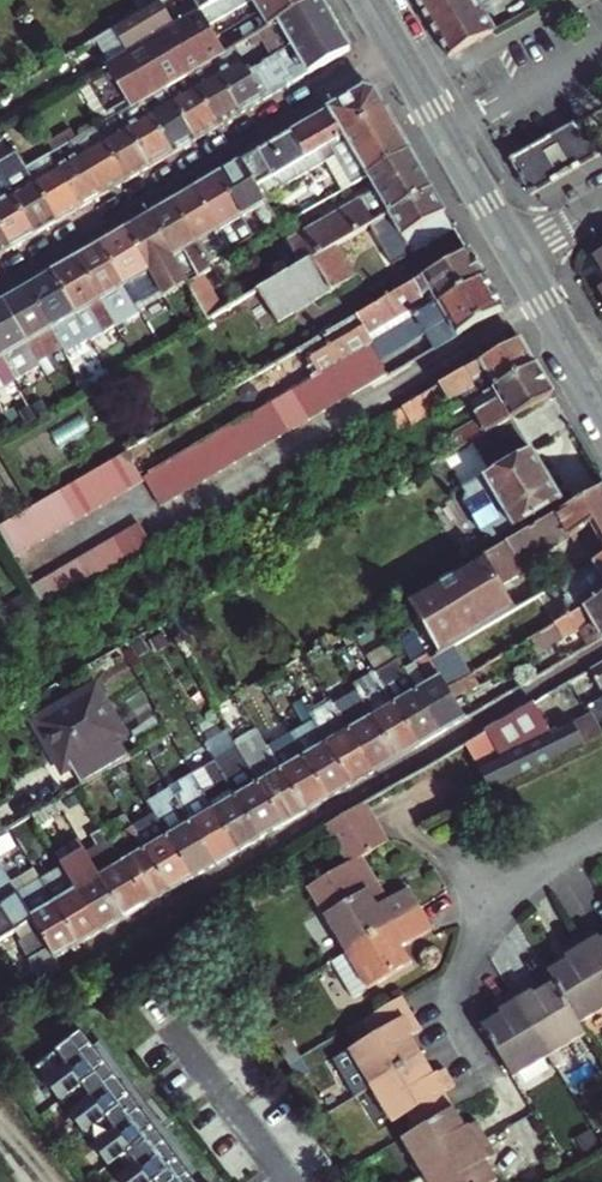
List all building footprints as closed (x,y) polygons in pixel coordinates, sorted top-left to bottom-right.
[(158,2),(145,10),(111,30),(126,56),(204,10),(222,0),(162,0),(158,2)] [(277,24),(282,31),(262,42),(258,35),(233,49),(239,59),(249,76),(336,25),(321,0),(318,0),(277,24)] [(269,28),(277,24),(318,0),(252,0),(269,28)] [(419,7),(452,63),(496,38),(473,0),(431,0),(419,7)] [(126,56),(106,68),(131,109),(134,107),(142,103),(165,89),(186,77),(210,63),(228,52),(213,26),(204,10),(126,56)] [(310,75),(351,51),(336,25),(249,76),(265,101),(296,83),(290,73),(304,65),(310,75)] [(249,76),(239,59),(216,73),(241,115),(265,101),(249,76)] [(218,128),(241,115),(216,73),(192,86),(218,128)] [(218,128),(192,86),(170,99),(196,141),(218,128)] [(363,88),(258,150),(273,176),(386,110),(375,92),(363,88)] [(196,141),(170,99),(147,113),(172,155),(196,141)] [(124,113),(118,117),(124,126),(149,169),(172,155),(147,113),(142,103),(134,107),(140,117),(130,122),(124,113)] [(263,198),(324,162),(341,190),(367,175),(409,149),(386,110),(273,176),(256,187),(263,198)] [(106,136),(101,127),(96,130),(126,182),(149,169),(124,126),(106,136)] [(582,128),(513,168),(533,201),(601,162),(582,128)] [(126,182),(96,130),(72,144),(103,195),(126,182)] [(51,156),(48,158),(54,167),(79,210),(103,195),(72,144),(51,156)] [(432,189),(409,149),(367,175),(374,188),(287,241),(301,266),(334,247),(375,223),(432,189)] [(273,176),(258,150),(241,160),(256,187),(273,176)] [(256,187),(241,160),(217,175),(242,218),(255,210),(266,228),(276,222),(263,198),(256,187)] [(37,178),(31,168),(25,171),(56,223),(79,210),(54,167),(37,178)] [(56,223),(25,171),(3,184),(34,236),(56,223)] [(242,218),(217,175),(195,188),(219,231),(242,218)] [(3,184),(0,186),(0,230),(11,249),(34,236),(3,184)] [(219,231),(195,188),(173,201),(198,244),(219,231)] [(382,234),(396,226),(403,238),(412,254),(446,235),(455,229),(432,189),(375,223),(382,234)] [(198,244),(173,201),(147,216),(172,259),(198,244)] [(172,259),(147,216),(124,230),(149,272),(172,259)] [(253,237),(248,228),(236,234),(241,244),(253,237)] [(11,249),(0,230),(0,256),(11,249)] [(149,272),(124,230),(100,244),(125,287),(132,297),(140,293),(141,297),(158,287),(149,272)] [(125,287),(100,244),(75,258),(101,301),(107,312),(115,308),(109,296),(125,287)] [(301,266),(260,290),(279,323),(354,279),(334,247),(301,266)] [(264,407),(278,399),(279,399),(294,390),(309,381),(323,373),(338,364),(355,354),(484,279),(469,252),(235,388),(251,415),(264,407)] [(101,301),(75,258),(50,274),(75,316),(101,301)] [(213,269),(207,273),(187,284),(208,320),(235,305),(213,269)] [(75,316),(50,274),(26,288),(58,341),(82,327),(75,316)] [(381,361),(426,334),(435,349),(503,311),(484,279),(355,354),(362,366),(379,356),(381,361)] [(58,341),(26,288),(3,301),(35,355),(58,341)] [(0,303),(0,352),(10,370),(35,355),(3,301),(0,303)] [(186,333),(179,320),(163,329),(171,342),(186,333)] [(449,403),(455,412),(483,396),(535,365),(520,340),(391,415),(370,428),(375,437),(383,432),(386,436),(410,423),(412,425),(449,403)] [(0,352),(0,376),(10,370),(0,352)] [(161,467),(146,476),(164,507),(179,498),(194,489),(209,481),(223,472),(238,463),(253,455),(268,446),(282,437),(297,429),(312,420),(327,411),(341,403),(356,394),(373,384),(362,366),(355,354),(338,364),(323,373),(309,381),(294,390),(279,399),(278,399),(264,407),(251,415),(250,416),(235,424),(220,433),(205,442),(190,450),(176,459),(161,467)] [(535,365),(483,396),(489,406),(475,415),(478,421),(450,438),(458,452),(473,443),(513,420),(553,397),(535,365)] [(562,502),(513,420),(473,443),(491,475),(466,491),(495,541),(562,502)] [(0,524),(0,530),(14,553),(29,545),(43,536),(58,528),(72,519),(86,511),(101,502),(115,494),(130,486),(146,476),(130,449),(113,458),(99,467),(85,475),(70,483),(56,492),(41,500),(34,504),(27,508),(13,517),(0,524)] [(557,516),(571,538),(581,532),(588,543),(596,538),(601,548),(601,489),(557,516)] [(502,585),(524,572),(521,567),(571,538),(557,516),(501,550),(409,604),(440,654),(516,609),(502,585)] [(32,585),(49,614),(65,605),(81,596),(96,587),(111,578),(127,569),(142,560),(157,551),(141,523),(125,532),(109,541),(94,550),(79,558),(63,567),(48,576),(32,585)] [(594,564),(601,576),(575,590),(569,579),(516,609),(440,654),(431,660),(448,689),(531,639),(601,597),(601,559),(594,564)] [(601,640),(601,597),(531,639),(539,654),(580,632),(589,648),(601,640)] [(403,641),(429,686),(419,692),(442,733),(466,719),(456,702),(448,689),(431,660),(415,634),(403,641)] [(379,674),(397,705),(421,746),(442,733),(419,692),(401,662),(379,674)] [(548,695),(561,717),(601,694),(601,664),(548,695)] [(372,690),(385,712),(374,718),(399,759),(421,746),(397,705),(379,674),(361,683),(367,693),(372,690)] [(75,770),(84,786),(103,774),(125,762),(132,758),(122,740),(128,736),(98,684),(35,721),(56,758),(64,752),(75,770)] [(466,719),(493,704),(484,686),(456,702),(466,719)] [(350,703),(362,725),(352,731),(376,772),(399,759),(374,718),(361,696),(350,703)] [(326,717),(339,739),(329,745),(353,786),(376,772),(352,731),(334,700),(315,710),(321,719),(326,717)] [(601,740),(601,702),(590,708),(597,720),(577,731),(573,723),(553,732),(501,757),(499,758),(513,785),(601,740)] [(535,703),(487,732),(496,747),(501,757),(553,732),(535,703)] [(293,736),(306,757),(331,798),(353,786),(329,745),(310,713),(288,726),(293,736)] [(240,749),(261,784),(286,825),(309,811),(285,770),(272,749),(260,731),(238,745),(240,749)] [(404,801),(496,747),(487,732),(394,786),(404,801)] [(282,743),(272,749),(285,770),(309,811),(331,798),(306,757),(293,736),(282,743)] [(218,763),(239,797),(263,838),(286,825),(261,784),(240,749),(218,763)] [(64,752),(56,758),(66,775),(75,770),(64,752)] [(513,785),(499,758),(482,766),(495,794),(513,785)] [(238,852),(263,838),(239,797),(218,763),(195,777),(238,852)] [(173,790),(192,824),(216,865),(238,852),(195,777),(173,790)] [(150,805),(169,837),(193,879),(216,865),(192,824),(173,790),(150,805)] [(391,841),(368,802),(329,824),(351,862),(307,887),(359,861),(358,860),(391,841)] [(128,818),(147,851),(170,892),(193,879),(169,837),(150,805),(150,804),(128,818)] [(111,842),(124,864),(148,905),(170,892),(147,851),(128,818),(105,831),(111,842)] [(89,855),(102,876),(126,918),(148,905),(124,864),(111,842),(89,855)] [(66,868),(79,890),(103,931),(126,918),(102,876),(89,855),(66,868)] [(0,861),(0,906),(19,893),(0,861)] [(408,885),(376,904),(367,890),(374,886),(359,861),(307,887),(345,950),(420,905),(408,885)] [(41,883),(54,905),(78,946),(103,931),(79,890),(66,868),(41,883)] [(20,895),(33,917),(34,919),(57,958),(78,946),(54,905),(41,883),(20,895)] [(34,919),(33,917),(20,895),(19,893),(0,906),(0,943),(14,933),(34,919)] [(401,945),(433,926),(420,905),(345,950),(368,987),(411,961),(401,945)] [(57,958),(34,919),(14,933),(41,978),(50,974),(63,968),(57,958)] [(594,926),(577,936),(601,978),(601,936),(601,937),(594,926)] [(545,969),(552,980),(578,1023),(601,1008),(601,978),(577,936),(560,946),(567,957),(545,969)] [(531,993),(524,983),(509,991),(547,1056),(584,1034),(578,1023),(552,980),(531,993)] [(491,1002),(497,1013),(482,1022),(500,1053),(510,1070),(513,1076),(547,1056),(509,991),(491,1002)] [(401,996),(364,1017),(373,1032),(333,1057),(354,1092),(368,1084),(421,1053),(408,1032),(419,1026),(401,996)] [(82,1030),(23,1074),(104,1181),(197,1181),(82,1030)] [(443,1068),(433,1073),(421,1053),(368,1084),(389,1118),(402,1111),(412,1126),(450,1104),(441,1089),(452,1082),(443,1068)] [(473,1122),(464,1128),(450,1104),(412,1126),(395,1135),(418,1174),(482,1137),(473,1122)] [(418,1174),(405,1181),(494,1181),(482,1160),(493,1155),(482,1137),(418,1174)]
